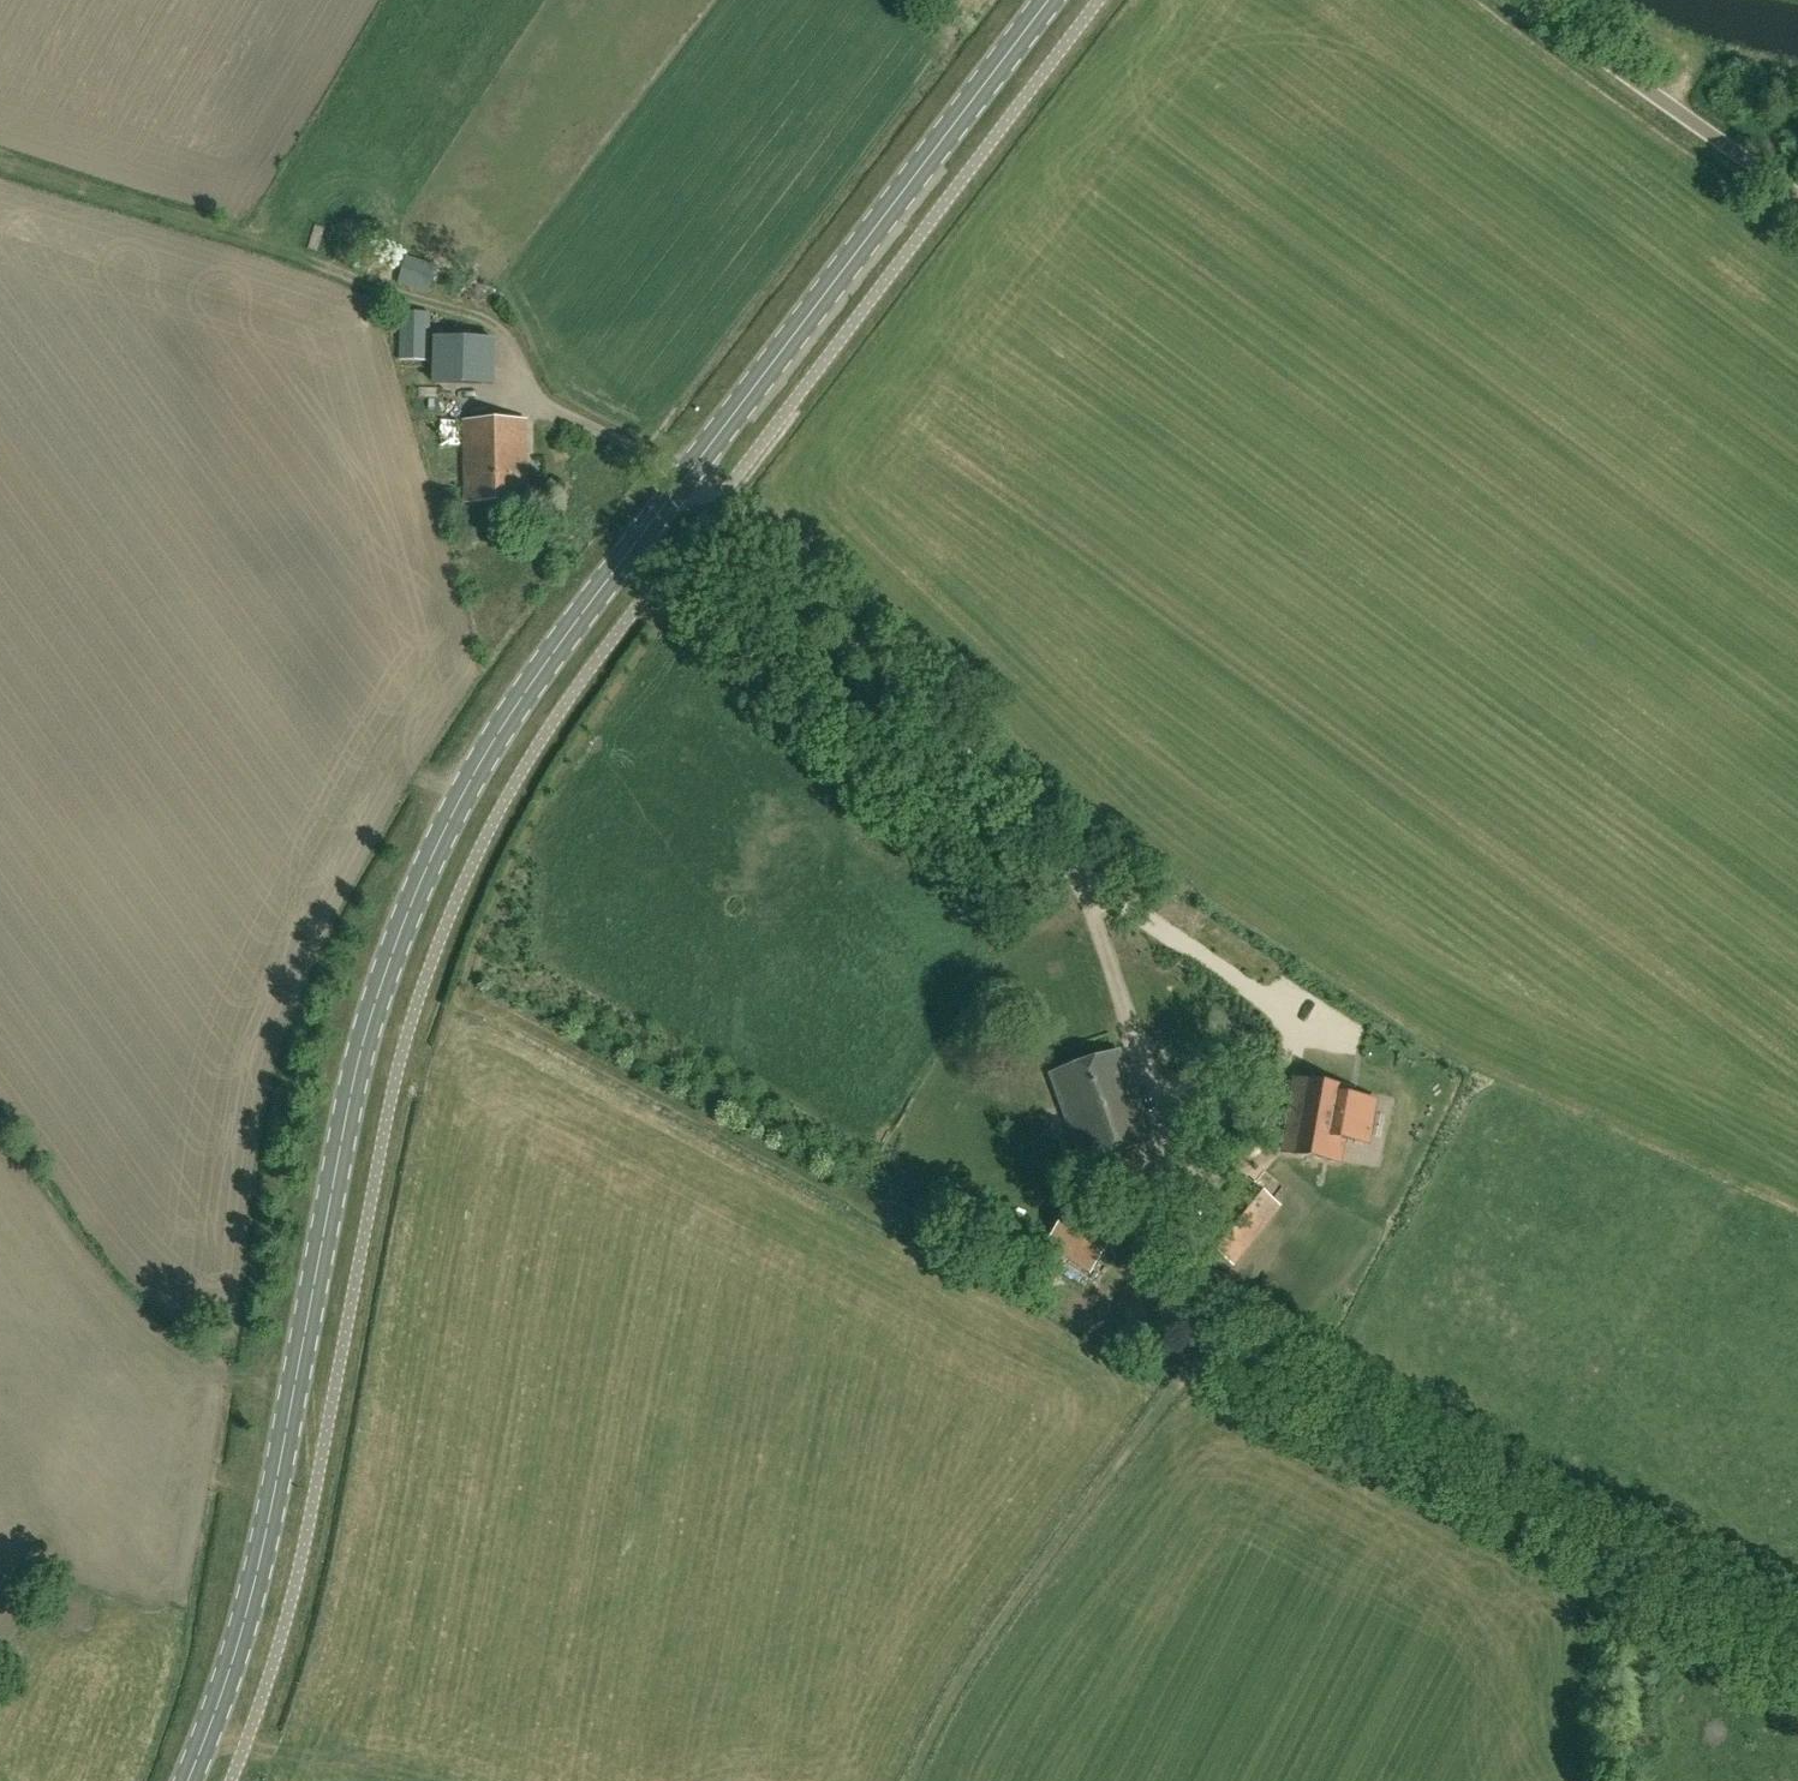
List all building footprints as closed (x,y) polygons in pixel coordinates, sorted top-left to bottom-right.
[(428,293),(436,265),(406,255),(398,284),(428,293)] [(430,361),(431,313),(399,311),(398,360),(430,361)] [(435,382),(498,382),(499,337),(436,337),(435,382)] [(527,420),(464,421),(465,503),(528,502),(527,420)] [(1050,1074),(1082,1163),(1151,1139),(1119,1049),(1050,1074)] [(1348,1089),(1296,1079),(1283,1148),(1336,1158),(1340,1136),(1364,1140),(1372,1097),(1348,1093),(1348,1089)] [(1214,1226),(1209,1222),(1199,1235),(1232,1261),(1279,1203),(1245,1176),(1234,1191),(1239,1195),(1214,1226)] [(1046,1244),(1089,1273),(1113,1233),(1070,1206),(1046,1244)] [(1793,1680),(1790,1686),(1797,1690),(1797,1682),(1793,1680)]
